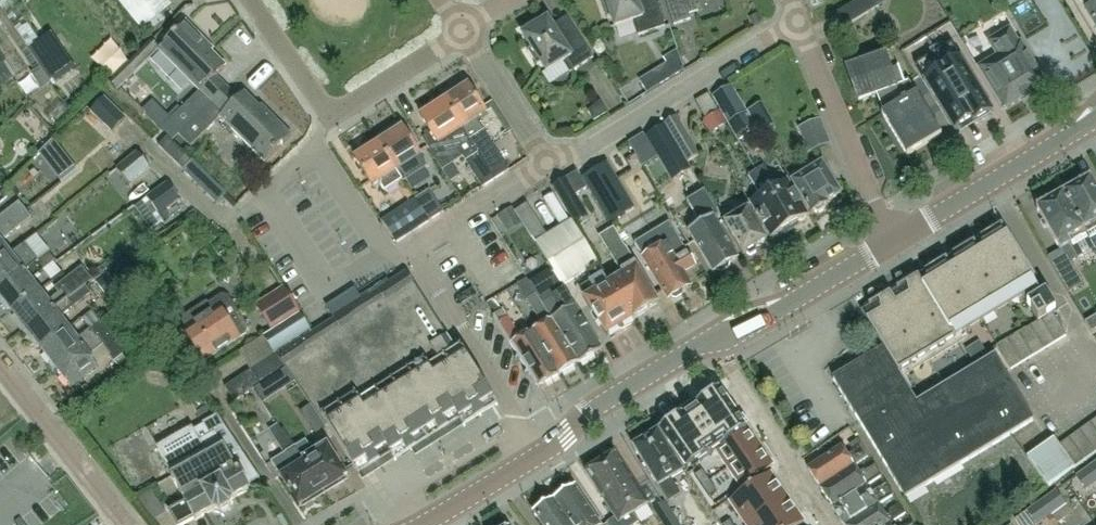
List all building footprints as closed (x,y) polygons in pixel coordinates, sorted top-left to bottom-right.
[(140,28),(168,5),(164,0),(117,0),(140,28)] [(604,0),(600,2),(606,19),(610,17),(614,27),(632,21),(637,36),(664,27),(655,0),(604,0)] [(697,11),(693,0),(664,0),(672,25),(689,20),(687,15),(697,11)] [(842,26),(843,27),(876,7),(872,0),(856,0),(834,13),(842,26)] [(1095,30),(1095,0),(1078,0),(1095,30)] [(562,62),(569,73),(592,58),(574,31),(560,40),(546,19),(536,26),(534,22),(520,30),(523,34),(521,35),(530,48),(526,51),(536,66),(540,64),(545,72),(562,62)] [(177,136),(226,88),(214,76),(223,67),(201,45),(203,42),(183,23),(156,50),(197,92),(170,120),(151,100),(142,110),(172,141),(177,136)] [(987,43),(996,57),(978,68),(1004,111),(1046,85),(1019,43),(1017,44),(1008,30),(987,43)] [(40,66),(50,81),(71,66),(49,33),(27,48),(40,66)] [(922,61),(914,66),(953,131),(972,120),(974,123),(992,112),(951,44),(922,61)] [(653,71),(637,80),(646,94),(661,84),(683,71),(675,50),(662,58),(665,63),(653,71)] [(886,111),(915,94),(908,83),(903,85),(897,68),(888,71),(883,57),(847,70),(857,101),(880,93),(886,111)] [(0,62),(0,81),(10,78),(4,60),(0,62)] [(125,65),(108,82),(116,89),(133,72),(125,65)] [(41,87),(50,81),(40,66),(31,72),(41,87)] [(729,84),(710,95),(719,110),(718,111),(725,122),(728,128),(748,116),(729,84)] [(461,130),(495,180),(509,172),(476,120),(485,114),(467,86),(444,101),(461,129),(461,130)] [(236,99),(226,88),(177,136),(189,148),(218,119),(263,163),(290,136),(268,114),(266,116),(243,92),(236,99)] [(941,136),(915,94),(886,111),(880,115),(906,157),(941,136)] [(102,96),(88,111),(110,133),(124,118),(102,96)] [(461,129),(444,101),(420,116),(430,133),(421,138),(442,170),(462,157),(482,188),(495,180),(461,130),(461,129)] [(725,122),(718,111),(701,120),(708,132),(725,122)] [(661,123),(663,125),(685,162),(697,155),(674,116),(661,123)] [(827,145),(816,120),(797,128),(807,153),(827,145)] [(685,162),(663,125),(644,137),(670,181),(690,170),(685,162)] [(401,128),(377,144),(401,182),(425,167),(418,156),(401,128)] [(377,144),(353,159),(371,187),(378,182),(385,193),(401,182),(377,144)] [(114,168),(128,186),(149,170),(135,152),(114,168)] [(76,171),(66,157),(49,169),(60,183),(76,171)] [(606,163),(580,178),(607,223),(633,207),(606,163)] [(812,213),(816,215),(822,212),(821,207),(825,205),(824,204),(839,194),(820,163),(790,182),(809,215),(812,213)] [(762,167),(755,172),(788,228),(807,217),(785,181),(774,188),(762,167)] [(575,172),(563,179),(573,196),(585,188),(575,172)] [(788,228),(755,172),(746,177),(759,197),(748,203),(769,239),(788,228)] [(138,196),(156,184),(149,175),(132,186),(138,196)] [(1062,195),(1063,197),(1087,240),(1095,235),(1095,194),(1088,180),(1077,187),(1072,184),(1065,188),(1064,193),(1062,195)] [(144,198),(158,216),(179,200),(166,182),(144,198)] [(413,199),(412,199),(427,223),(428,222),(427,221),(442,212),(428,190),(413,199)] [(703,190),(686,201),(700,224),(686,232),(711,273),(714,272),(719,274),(726,269),(727,264),(736,259),(712,221),(719,217),(703,190)] [(551,219),(560,215),(549,191),(540,195),(551,219)] [(1063,197),(1062,195),(1059,196),(1055,195),(1048,198),(1047,203),(1035,210),(1059,252),(1046,259),(1066,294),(1081,284),(1068,263),(1076,258),(1071,249),(1087,240),(1063,197)] [(573,196),(561,203),(573,224),(585,216),(573,196)] [(427,223),(412,199),(379,220),(395,244),(427,223)] [(23,209),(17,202),(0,216),(0,227),(23,209)] [(530,239),(532,242),(545,234),(525,204),(513,211),(515,214),(514,214),(520,224),(527,234),(531,239),(530,239)] [(520,224),(514,214),(510,207),(495,216),(506,233),(520,224)] [(29,217),(23,209),(0,227),(0,241),(29,217)] [(722,224),(742,256),(745,254),(749,256),(754,253),(754,248),(765,242),(746,210),(722,224)] [(569,221),(533,243),(560,286),(585,271),(597,291),(583,300),(606,337),(617,330),(632,321),(609,284),(570,220),(569,221)] [(666,223),(632,244),(666,300),(669,298),(674,301),(680,297),(681,291),(689,286),(681,274),(693,266),(666,223)] [(1034,282),(1000,227),(859,311),(882,349),(897,373),(1029,294),(1033,299),(1025,304),(1036,322),(995,348),(1009,371),(1065,337),(1050,313),(1055,310),(1044,292),(1034,299),(1026,287),(1034,282)] [(632,321),(643,314),(657,305),(611,231),(598,239),(621,276),(609,284),(632,321)] [(532,242),(530,239),(509,252),(524,279),(525,279),(538,301),(577,364),(600,351),(560,286),(533,243),(532,242)] [(37,261),(23,244),(0,262),(0,289),(37,261)] [(0,289),(0,301),(1,301),(0,302),(0,305),(6,313),(35,290),(27,280),(40,270),(41,272),(53,262),(46,253),(37,261),(0,289)] [(38,294),(9,317),(17,327),(19,325),(24,331),(84,285),(88,282),(78,269),(53,289),(56,293),(44,303),(38,294)] [(404,273),(274,354),(223,387),(223,388),(224,389),(233,402),(285,370),(324,428),(326,427),(357,475),(389,455),(393,461),(458,420),(462,427),(492,408),(495,406),(459,349),(454,352),(404,273)] [(116,287),(108,275),(95,284),(103,295),(116,287)] [(525,279),(524,279),(516,285),(540,323),(529,330),(558,376),(577,364),(538,301),(525,279)] [(84,285),(24,331),(30,339),(28,341),(35,351),(64,328),(57,318),(69,308),(70,310),(87,295),(90,293),(84,285)] [(281,286),(252,305),(269,331),(262,335),(274,354),(310,331),(298,313),(299,312),(281,286)] [(238,317),(239,317),(226,297),(220,296),(205,305),(206,307),(196,313),(191,312),(181,318),(180,323),(184,330),(181,332),(201,362),(248,332),(238,317)] [(518,337),(494,299),(484,305),(493,318),(491,319),(515,357),(515,359),(513,360),(515,362),(516,361),(518,361),(525,371),(524,373),(523,374),(524,376),(525,375),(528,376),(536,389),(558,376),(529,330),(518,337)] [(1083,323),(1089,334),(1095,330),(1095,316),(1083,323)] [(67,332),(41,352),(55,369),(103,331),(94,319),(84,327),(87,331),(74,341),(67,332)] [(103,331),(55,369),(69,388),(95,367),(87,357),(100,347),(112,363),(122,354),(103,331)] [(897,373),(882,349),(831,379),(904,499),(1032,421),(993,356),(915,403),(897,373)] [(680,414),(657,429),(685,470),(687,469),(697,461),(714,450),(747,428),(746,426),(744,428),(743,426),(737,418),(717,388),(695,403),(694,404),(696,407),(683,416),(681,413),(680,414)] [(170,477),(169,478),(184,502),(168,511),(176,524),(180,524),(192,518),(194,520),(211,510),(212,513),(219,515),(229,509),(231,502),(230,500),(247,490),(245,486),(257,479),(214,416),(201,424),(208,437),(198,442),(191,429),(155,450),(170,477)] [(1057,447),(1073,469),(1095,452),(1095,419),(1057,447)] [(276,425),(266,431),(283,457),(294,450),(291,445),(282,431),(281,431),(276,425)] [(747,428),(714,450),(725,467),(759,446),(747,428)] [(670,479),(681,472),(656,431),(648,436),(644,434),(633,441),(632,446),(631,447),(656,487),(658,487),(667,501),(679,494),(670,479)] [(300,459),(321,492),(331,486),(335,488),(342,484),(342,479),(345,477),(324,445),(311,453),(309,449),(298,456),(300,459)] [(759,446),(725,467),(739,487),(772,465),(759,446)] [(841,448),(807,469),(806,470),(819,489),(853,467),(852,466),(866,457),(859,446),(845,455),(841,448)] [(616,453),(600,463),(633,513),(649,503),(616,453)] [(292,469),(278,477),(297,507),(299,506),(303,508),(310,503),(310,499),(321,492),(300,459),(290,465),(292,469)] [(1088,465),(1095,476),(1095,459),(1088,465)] [(600,463),(586,472),(616,517),(605,524),(622,524),(620,522),(633,513),(600,463)] [(1088,465),(1073,475),(1084,491),(1095,482),(1095,476),(1088,465)] [(853,467),(819,489),(831,507),(865,485),(866,486),(879,477),(873,468),(863,473),(861,471),(858,473),(853,467)] [(699,484),(707,479),(700,470),(693,475),(699,484)] [(769,472),(727,501),(743,524),(785,496),(769,472)] [(715,492),(707,479),(699,484),(708,497),(715,492)] [(831,507),(843,524),(847,524),(878,504),(891,496),(884,485),(870,493),(866,486),(865,485),(831,507)] [(554,499),(571,524),(600,524),(574,487),(554,499)] [(1053,489),(1039,500),(1049,515),(1064,505),(1053,489)] [(278,516),(256,491),(246,499),(257,512),(242,524),(267,524),(278,516)] [(743,524),(744,524),(796,524),(802,521),(785,496),(743,524)] [(554,499),(532,512),(541,524),(571,524),(554,499)] [(1039,500),(1023,511),(1034,524),(1036,524),(1049,515),(1039,500)] [(652,508),(654,512),(652,513),(660,524),(677,524),(662,501),(652,508)] [(847,524),(887,524),(890,523),(890,522),(894,520),(894,519),(903,513),(898,505),(888,511),(888,512),(884,514),(878,504),(847,524)]
